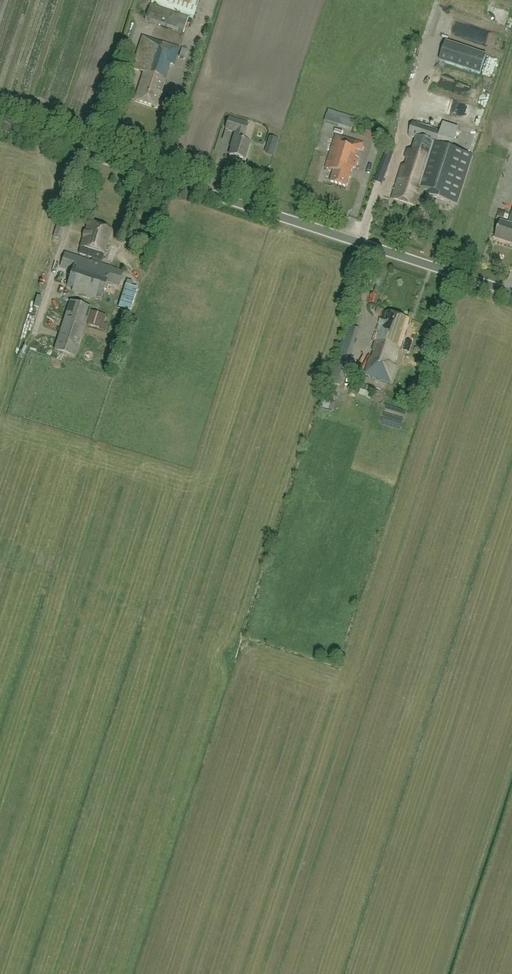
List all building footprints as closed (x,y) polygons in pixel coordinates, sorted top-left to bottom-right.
[(194,12),(198,0),(152,0),(151,3),(190,16),(189,18),(192,19),(194,12)] [(164,11),(159,26),(179,34),(185,19),(164,11)] [(178,47),(141,36),(131,70),(143,73),(135,101),(156,108),(166,74),(168,74),(171,64),(173,65),(178,47)] [(487,56),(447,43),(441,62),(481,75),(487,56)] [(184,60),(187,49),(181,47),(178,58),(184,60)] [(473,87),(421,71),(418,80),(470,96),(473,87)] [(350,130),(353,118),(328,111),(324,122),(350,130)] [(473,112),(470,122),(476,124),(479,114),(473,112)] [(248,124),(228,119),(225,130),(234,132),(231,143),(232,143),(228,156),(244,160),(249,143),(242,141),(244,135),(248,124)] [(371,139),(373,121),(362,119),(360,137),(371,139)] [(441,131),(413,122),(409,135),(416,137),(412,152),(408,150),(391,200),(415,208),(418,198),(421,199),(424,189),(431,191),(429,196),(457,205),(473,156),(451,149),(458,129),(443,124),(441,131)] [(361,151),(363,144),(335,135),(324,168),(333,171),(330,181),(347,186),(353,168),(355,169),(358,158),(355,156),(357,150),(361,151)] [(271,138),(266,153),(274,155),(279,140),(271,138)] [(382,185),(392,154),(385,151),(375,183),(382,185)] [(507,224),(500,222),(495,239),(511,244),(511,210),(507,224)] [(66,221),(62,220),(56,237),(60,239),(66,221)] [(101,265),(111,231),(88,224),(79,254),(92,258),(91,261),(65,253),(60,268),(71,271),(66,287),(72,288),(71,291),(95,298),(96,296),(102,298),(106,282),(119,286),(123,271),(101,265)] [(130,311),(137,288),(131,286),(126,284),(118,307),(130,311)] [(73,357),(90,308),(70,302),(54,350),(73,357)] [(102,327),(105,329),(107,325),(103,323),(105,316),(90,311),(86,322),(102,327)] [(393,365),(408,319),(386,312),(383,319),(382,319),(380,326),(372,353),(375,354),(373,360),(369,359),(364,374),(390,383),(396,366),(393,365)] [(357,330),(348,327),(332,375),(341,378),(357,330)] [(412,342),(406,341),(403,351),(409,353),(412,342)] [(335,403),(324,400),(322,408),(332,411),(335,403)]
